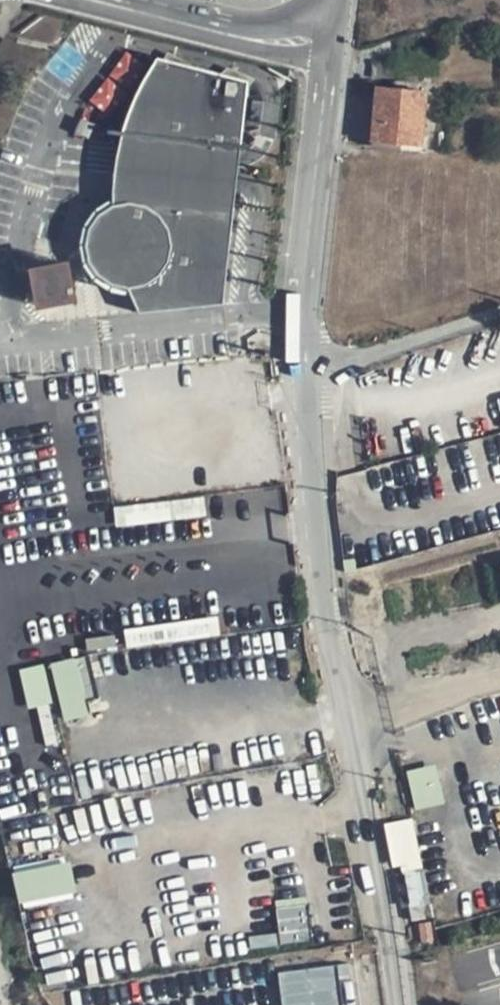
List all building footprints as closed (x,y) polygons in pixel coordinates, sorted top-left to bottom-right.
[(122,93),(148,65),(133,52),(94,95),(106,106),(119,91),(122,93)] [(107,141),(116,142),(238,151),(245,89),(154,69),(146,79),(135,97),(128,110),(118,136),(108,136),(107,141)] [(378,87),(372,140),(422,145),(427,84),(395,80),(395,89),(378,87)] [(238,151),(116,142),(115,184),(234,193),(238,151)] [(234,193),(115,184),(117,214),(111,218),(105,225),(101,233),(98,244),(98,256),(101,268),(109,280),(122,289),(132,293),(138,322),(222,309),(234,193)] [(71,249),(30,256),(37,296),(79,289),(71,249)] [(121,522),(139,521),(139,507),(120,508),(121,522)] [(22,668),(31,705),(62,698),(66,714),(104,705),(91,652),(22,668)] [(417,806),(446,801),(439,763),(410,768),(417,806)] [(388,821),(395,867),(423,863),(415,816),(388,821)] [(22,902),(79,889),(72,859),(15,872),(22,902)] [(280,905),(284,940),(314,936),(310,902),(280,905)] [(286,1004),(354,1004),(355,1004),(351,963),(283,969),(286,1004)]
